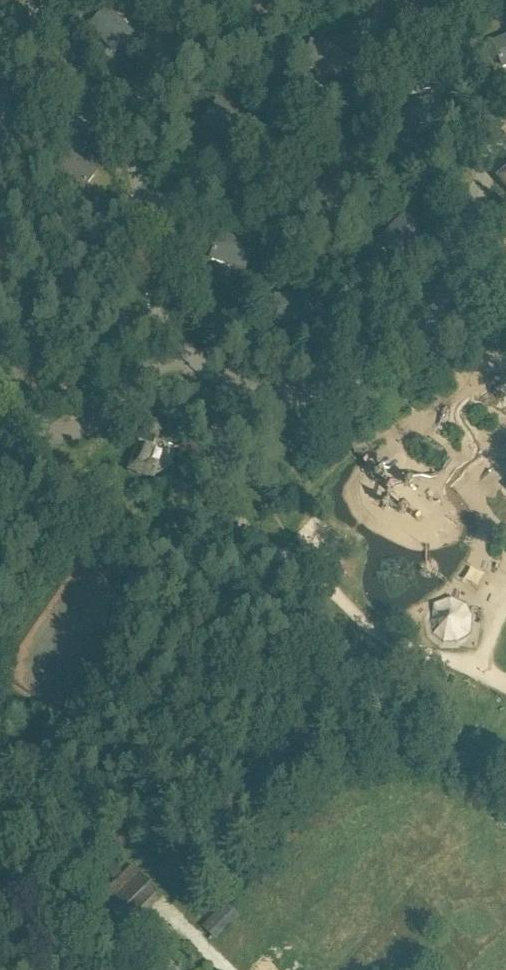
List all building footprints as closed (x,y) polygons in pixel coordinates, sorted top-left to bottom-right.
[(108,8),(88,28),(115,56),(135,35),(108,8)] [(314,36),(307,61),(343,71),(349,44),(314,36)] [(492,44),(502,69),(505,67),(505,37),(492,44)] [(436,91),(401,97),(406,124),(442,117),(436,91)] [(10,113),(0,105),(0,125),(10,113)] [(496,180),(505,191),(505,171),(496,180)] [(405,216),(378,243),(398,263),(425,235),(405,216)] [(220,235),(210,261),(246,273),(255,247),(220,235)] [(275,298),(276,325),(313,324),(312,296),(275,298)] [(144,480),(145,479),(149,480),(153,478),(155,473),(154,469),(150,466),(150,465),(146,464),(160,432),(159,432),(159,428),(156,425),(152,423),(148,423),(145,426),(126,472),(144,480)] [(174,466),(179,450),(164,446),(159,462),(174,466)] [(400,489),(383,490),(384,502),(400,501),(400,489)] [(447,595),(421,624),(449,650),(475,621),(447,595)]
